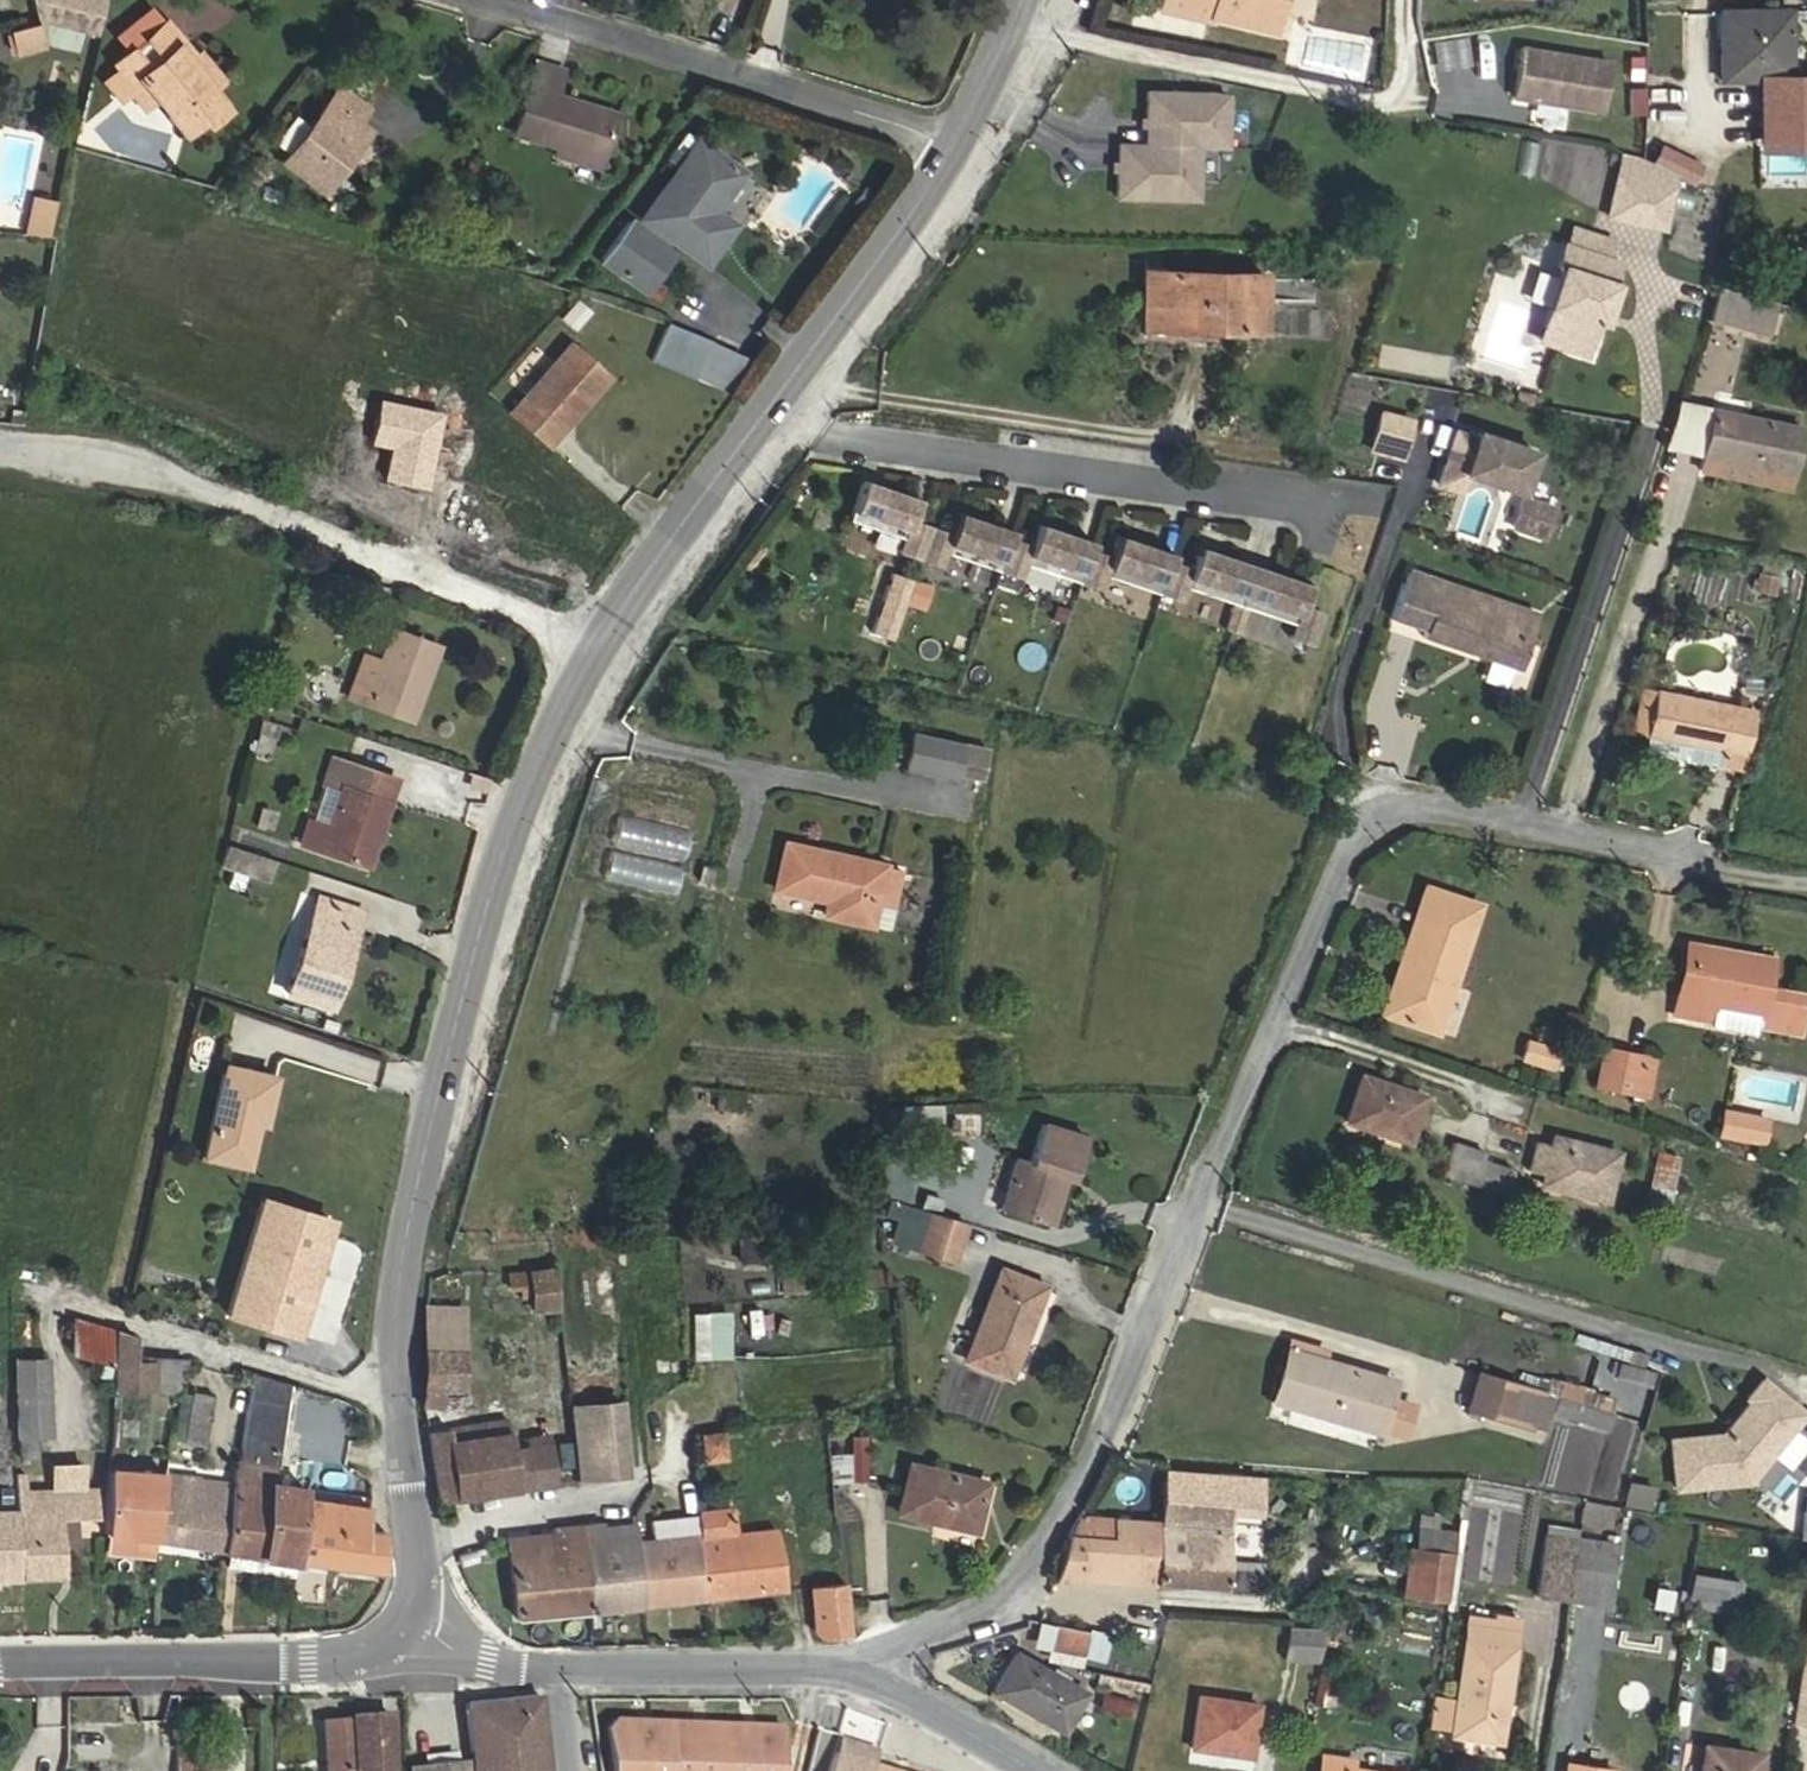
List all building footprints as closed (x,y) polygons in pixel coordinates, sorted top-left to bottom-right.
[(105,0),(31,0),(38,22),(97,35),(105,0)] [(1213,0),(1162,0),(1161,7),(1208,19),(1209,14),(1213,0)] [(1279,0),(1213,0),(1209,14),(1272,29),(1279,0)] [(1788,78),(1788,10),(1720,11),(1721,78),(1788,78)] [(194,56),(165,20),(143,39),(159,58),(176,44),(212,87),(221,79),(198,52),(194,56)] [(42,45),(36,22),(10,29),(16,52),(42,45)] [(212,87),(176,44),(159,58),(143,39),(113,63),(118,69),(104,81),(119,99),(129,91),(140,81),(154,98),(184,134),(204,117),(224,101),(212,87)] [(1597,106),(1603,56),(1515,47),(1510,96),(1597,106)] [(554,94),(562,69),(540,63),(533,88),(554,94)] [(142,107),(154,98),(140,81),(129,91),(142,107)] [(349,153),(367,128),(356,120),(366,107),(339,86),(282,160),(315,186),(343,148),(349,153)] [(600,158),(614,112),(554,94),(533,88),(519,134),(557,145),(600,158)] [(1144,145),(1117,144),(1115,198),(1196,200),(1198,146),(1225,147),(1226,96),(1210,93),(1145,91),(1144,145)] [(211,126),(230,109),(224,101),(204,117),(211,126)] [(733,223),(714,209),(742,171),(694,136),(682,153),(674,146),(665,158),(674,164),(637,215),(704,263),(733,223)] [(1517,174),(1534,175),(1537,140),(1521,139),(1517,174)] [(600,158),(557,145),(555,153),(598,166),(600,158)] [(1575,147),(1561,193),(1593,202),(1607,156),(1575,147)] [(321,190),(349,153),(343,148),(315,186),(321,190)] [(1664,225),(1676,173),(1639,156),(1622,153),(1608,215),(1658,226),(1664,225)] [(29,193),(23,232),(48,236),(54,197),(29,193)] [(644,291),(673,251),(628,219),(599,259),(644,291)] [(1605,258),(1611,240),(1570,226),(1564,244),(1605,258)] [(1601,322),(1613,283),(1610,282),(1617,262),(1605,258),(1564,244),(1557,265),(1561,266),(1537,339),(1584,354),(1595,320),(1601,322)] [(1260,327),(1262,275),(1145,273),(1144,324),(1260,327)] [(1767,333),(1775,303),(1718,288),(1710,318),(1767,333)] [(575,330),(590,310),(575,299),(560,319),(575,330)] [(1776,336),(1784,305),(1775,303),(1767,333),(1776,336)] [(1767,333),(1710,318),(1708,325),(1765,340),(1767,333)] [(696,377),(710,342),(666,324),(651,360),(696,377)] [(569,346),(512,414),(550,446),(607,377),(569,346)] [(1702,454),(1712,409),(1678,402),(1663,446),(1702,454)] [(1787,487),(1799,427),(1712,409),(1702,454),(1699,470),(1787,487)] [(1402,426),(1383,421),(1382,426),(1400,431),(1402,426)] [(1457,424),(1438,482),(1459,489),(1466,471),(1524,491),(1537,451),(1457,424)] [(1393,457),(1400,431),(1382,426),(1375,452),(1393,457)] [(915,497),(859,479),(845,519),(900,537),(895,551),(937,565),(942,551),(1018,577),(1023,563),(1098,588),(1103,574),(1178,600),(1183,586),(1292,622),(1287,636),(1308,643),(1319,609),(1300,603),(1306,582),(1195,545),(1188,565),(1168,559),(1170,552),(1115,533),(1108,554),(1088,547),(1090,541),(1035,522),(1028,542),(1008,536),(1010,529),(954,511),(948,531),(908,518),(915,497)] [(1538,535),(1551,500),(1524,491),(1512,526),(1538,535)] [(1518,670),(1537,614),(1406,569),(1389,619),(1423,631),(1421,637),(1518,670)] [(1773,594),(1777,577),(1757,573),(1753,590),(1773,594)] [(410,718),(437,645),(391,628),(379,661),(363,655),(348,695),(410,718)] [(1646,734),(1655,689),(1640,686),(1631,731),(1646,734)] [(1740,769),(1752,709),(1655,689),(1646,734),(1643,749),(1740,769)] [(268,759),(278,724),(262,720),(252,754),(268,759)] [(979,776),(985,748),(913,732),(905,766),(955,777),(956,771),(979,776)] [(367,865),(388,801),(383,800),(391,776),(333,757),(325,781),(339,785),(326,827),(308,821),(300,843),(367,865)] [(388,801),(396,778),(391,776),(383,800),(388,801)] [(613,850),(685,856),(688,824),(616,818),(613,850)] [(870,924),(884,864),(784,841),(774,887),(828,900),(825,914),(870,924)] [(218,865),(237,872),(238,871),(267,882),(275,860),(226,842),(218,865)] [(613,848),(606,876),(675,893),(682,865),(613,848)] [(717,884),(720,870),(702,865),(698,879),(717,884)] [(1390,1016),(1405,973),(1403,973),(1431,888),(1424,886),(1382,1014),(1390,1016)] [(1436,1031),(1478,904),(1431,888),(1403,973),(1405,973),(1390,1016),(1436,1031)] [(329,1006),(355,927),(333,920),(339,903),(319,896),(287,992),(329,1006)] [(355,927),(361,910),(339,903),(333,920),(355,927)] [(1732,951),(1686,942),(1677,991),(1683,992),(1691,950),(1731,958),(1732,951)] [(1795,1032),(1803,993),(1766,987),(1771,958),(1732,951),(1731,958),(1691,950),(1683,992),(1677,991),(1673,1014),(1712,1021),(1712,1025),(1757,1034),(1759,1025),(1795,1032)] [(1550,1066),(1555,1049),(1527,1041),(1522,1058),(1550,1066)] [(354,1073),(353,1074),(376,1084),(384,1064),(341,1046),(333,1065),(354,1073)] [(1648,1077),(1636,1075),(1640,1056),(1603,1049),(1596,1083),(1645,1093),(1648,1077)] [(1648,1077),(1652,1058),(1640,1056),(1636,1075),(1648,1077)] [(246,1165),(256,1122),(263,1123),(274,1076),(224,1065),(204,1155),(246,1165)] [(1408,1141),(1423,1096),(1360,1075),(1345,1121),(1408,1141)] [(943,1119),(943,1106),(919,1107),(919,1120),(943,1119)] [(919,1120),(919,1107),(902,1107),(902,1131),(919,1131),(919,1120)] [(1744,1129),(1747,1115),(1724,1111),(1720,1133),(1761,1141),(1762,1133),(1744,1129)] [(1762,1133),(1765,1119),(1747,1115),(1744,1129),(1762,1133)] [(1050,1224),(1066,1173),(1074,1176),(1086,1136),(1041,1122),(1029,1162),(1016,1158),(1000,1209),(1050,1224)] [(901,1187),(901,1133),(882,1133),(883,1187),(901,1187)] [(1605,1199),(1617,1152),(1553,1135),(1550,1144),(1532,1139),(1525,1169),(1543,1174),(1540,1183),(1605,1199)] [(1506,1195),(1515,1169),(1482,1158),(1484,1152),(1452,1141),(1441,1172),(1506,1195)] [(1667,1212),(1679,1155),(1655,1150),(1643,1208),(1667,1212)] [(915,1247),(926,1209),(892,1199),(887,1214),(899,1218),(892,1240),(915,1247)] [(953,1259),(964,1221),(926,1209),(915,1247),(953,1259)] [(872,1239),(870,1227),(856,1229),(858,1241),(872,1239)] [(803,1244),(804,1231),(790,1230),(789,1243),(803,1244)] [(769,1260),(768,1234),(736,1236),(737,1262),(769,1260)] [(296,1343),(310,1284),(315,1285),(323,1248),(286,1240),(264,1335),(296,1343)] [(880,1283),(877,1267),(840,1274),(842,1286),(858,1283),(859,1287),(880,1283)] [(557,1307),(553,1268),(509,1272),(510,1286),(521,1285),(522,1291),(530,1290),(532,1309),(557,1307)] [(1009,1375),(1043,1285),(1000,1268),(965,1358),(1009,1375)] [(810,1292),(808,1271),(779,1274),(780,1294),(810,1292)] [(462,1350),(461,1307),(427,1307),(424,1350),(462,1350)] [(690,1312),(690,1359),(706,1359),(706,1312),(690,1312)] [(113,1364),(114,1330),(73,1317),(63,1349),(113,1364)] [(180,1390),(186,1359),(154,1357),(154,1361),(133,1360),(134,1335),(114,1330),(113,1364),(112,1387),(180,1390)] [(1377,1430),(1392,1379),(1287,1349),(1272,1400),(1377,1430)] [(555,1482),(547,1426),(448,1441),(446,1427),(444,1408),(439,1409),(441,1388),(461,1388),(462,1350),(424,1350),(423,1386),(424,1386),(422,1406),(439,1499),(555,1482)] [(51,1434),(48,1357),(15,1358),(18,1435),(51,1434)] [(262,1461),(274,1379),(251,1372),(238,1457),(262,1461)] [(1551,1413),(1556,1396),(1478,1374),(1468,1408),(1546,1430),(1551,1413)] [(1747,1480),(1802,1412),(1761,1378),(1745,1397),(1749,1401),(1723,1433),(1670,1439),(1675,1487),(1747,1480)] [(277,1463),(289,1383),(274,1379),(262,1461),(268,1462),(277,1463)] [(182,1439),(191,1391),(180,1390),(179,1393),(171,1437),(182,1439)] [(203,1446),(213,1394),(191,1390),(191,1391),(182,1439),(181,1442),(203,1446)] [(1608,1430),(1613,1413),(1556,1396),(1551,1413),(1608,1430)] [(626,1472),(618,1400),(569,1405),(578,1490),(582,1489),(591,1476),(626,1472)] [(14,1406),(0,1407),(0,1464),(15,1463),(14,1406)] [(645,1409),(626,1410),(630,1467),(649,1466),(645,1409)] [(547,1426),(545,1413),(446,1427),(448,1441),(547,1426)] [(724,1457),(722,1433),(703,1435),(705,1459),(724,1457)] [(867,1480),(866,1434),(850,1434),(851,1480),(867,1480)] [(303,1495),(304,1483),(266,1478),(268,1462),(262,1461),(238,1457),(235,1457),(232,1484),(222,1552),(227,1553),(226,1565),(292,1576),(294,1562),(295,1562),(303,1495)] [(78,1543),(77,1516),(97,1515),(95,1487),(83,1487),(82,1463),(51,1464),(52,1488),(24,1489),(24,1474),(16,1474),(18,1511),(21,1576),(62,1574),(61,1544),(78,1543)] [(974,1529),(985,1481),(909,1463),(898,1511),(974,1529)] [(155,1540),(164,1473),(107,1468),(104,1536),(108,1537),(107,1548),(133,1550),(134,1539),(155,1540)] [(1224,1587),(1230,1510),(1255,1511),(1258,1478),(1162,1471),(1159,1523),(1155,1582),(1173,1583),(1224,1587)] [(222,1552),(232,1484),(197,1480),(197,1477),(164,1473),(155,1540),(222,1552)] [(1623,1505),(1652,1508),(1655,1484),(1626,1481),(1623,1505)] [(367,1528),(369,1505),(303,1495),(295,1562),(385,1574),(384,1531),(367,1528)] [(786,1590),(776,1526),(735,1530),(734,1512),(727,1513),(726,1506),(697,1509),(699,1535),(703,1600),(786,1590)] [(18,1511),(0,1511),(0,1577),(21,1576),(18,1511)] [(1110,1535),(1112,1519),(1077,1517),(1068,1533),(1110,1535)] [(1155,1582),(1159,1523),(1112,1519),(1110,1535),(1068,1533),(1066,1533),(1053,1576),(1155,1582)] [(637,1541),(635,1524),(600,1528),(599,1522),(580,1524),(589,1612),(642,1606),(637,1541)] [(1577,1536),(1579,1528),(1546,1523),(1545,1532),(1577,1536)] [(589,1612),(580,1524),(556,1527),(557,1532),(507,1538),(515,1618),(589,1612)] [(1568,1599),(1577,1536),(1545,1532),(1535,1595),(1568,1599)] [(703,1600),(699,1535),(637,1541),(642,1606),(703,1600)] [(1609,1605),(1618,1542),(1577,1536),(1568,1599),(1609,1605)] [(1446,1601),(1453,1551),(1416,1546),(1409,1596),(1446,1601)] [(1233,1559),(1230,1589),(1260,1591),(1263,1562),(1233,1559)] [(1734,1612),(1738,1581),(1692,1575),(1688,1605),(1734,1612)] [(850,1633),(845,1584),(811,1588),(815,1630),(821,1636),(850,1633)] [(1499,1740),(1516,1618),(1495,1615),(1494,1620),(1468,1616),(1456,1697),(1432,1693),(1428,1727),(1451,1731),(1451,1733),(1499,1740)] [(1048,1649),(1054,1624),(1038,1620),(1031,1645),(1048,1649)] [(1083,1655),(1089,1630),(1054,1623),(1054,1624),(1048,1649),(1083,1655)] [(1318,1660),(1323,1627),(1289,1625),(1284,1658),(1318,1660)] [(1104,1662),(1108,1634),(1090,1631),(1086,1660),(1104,1662)] [(1804,1634),(1791,1718),(1806,1721),(1806,1634),(1804,1634)] [(1080,1666),(1083,1655),(1048,1649),(1046,1660),(1080,1666)] [(1062,1730),(1084,1692),(1015,1652),(993,1690),(1062,1730)] [(1148,1691),(1151,1682),(1098,1672),(1095,1685),(1105,1688),(1106,1683),(1148,1691)] [(1128,1715),(1133,1700),(1102,1691),(1098,1706),(1128,1715)] [(540,1696),(464,1704),(470,1763),(411,1769),(411,1770),(548,1770),(540,1696)] [(1249,1755),(1256,1704),(1198,1696),(1191,1747),(1249,1755)] [(390,1713),(321,1718),(325,1770),(392,1770),(390,1713)] [(780,1727),(668,1723),(668,1722),(615,1720),(607,1728),(612,1770),(778,1770),(780,1727)] [(878,1750),(838,1739),(834,1751),(874,1764),(878,1750)] [(1760,1753),(1703,1745),(1700,1770),(1757,1770),(1760,1753)] [(874,1764),(834,1751),(828,1770),(872,1770),(874,1764)] [(1350,1768),(1352,1760),(1322,1755),(1320,1764),(1350,1768)]
